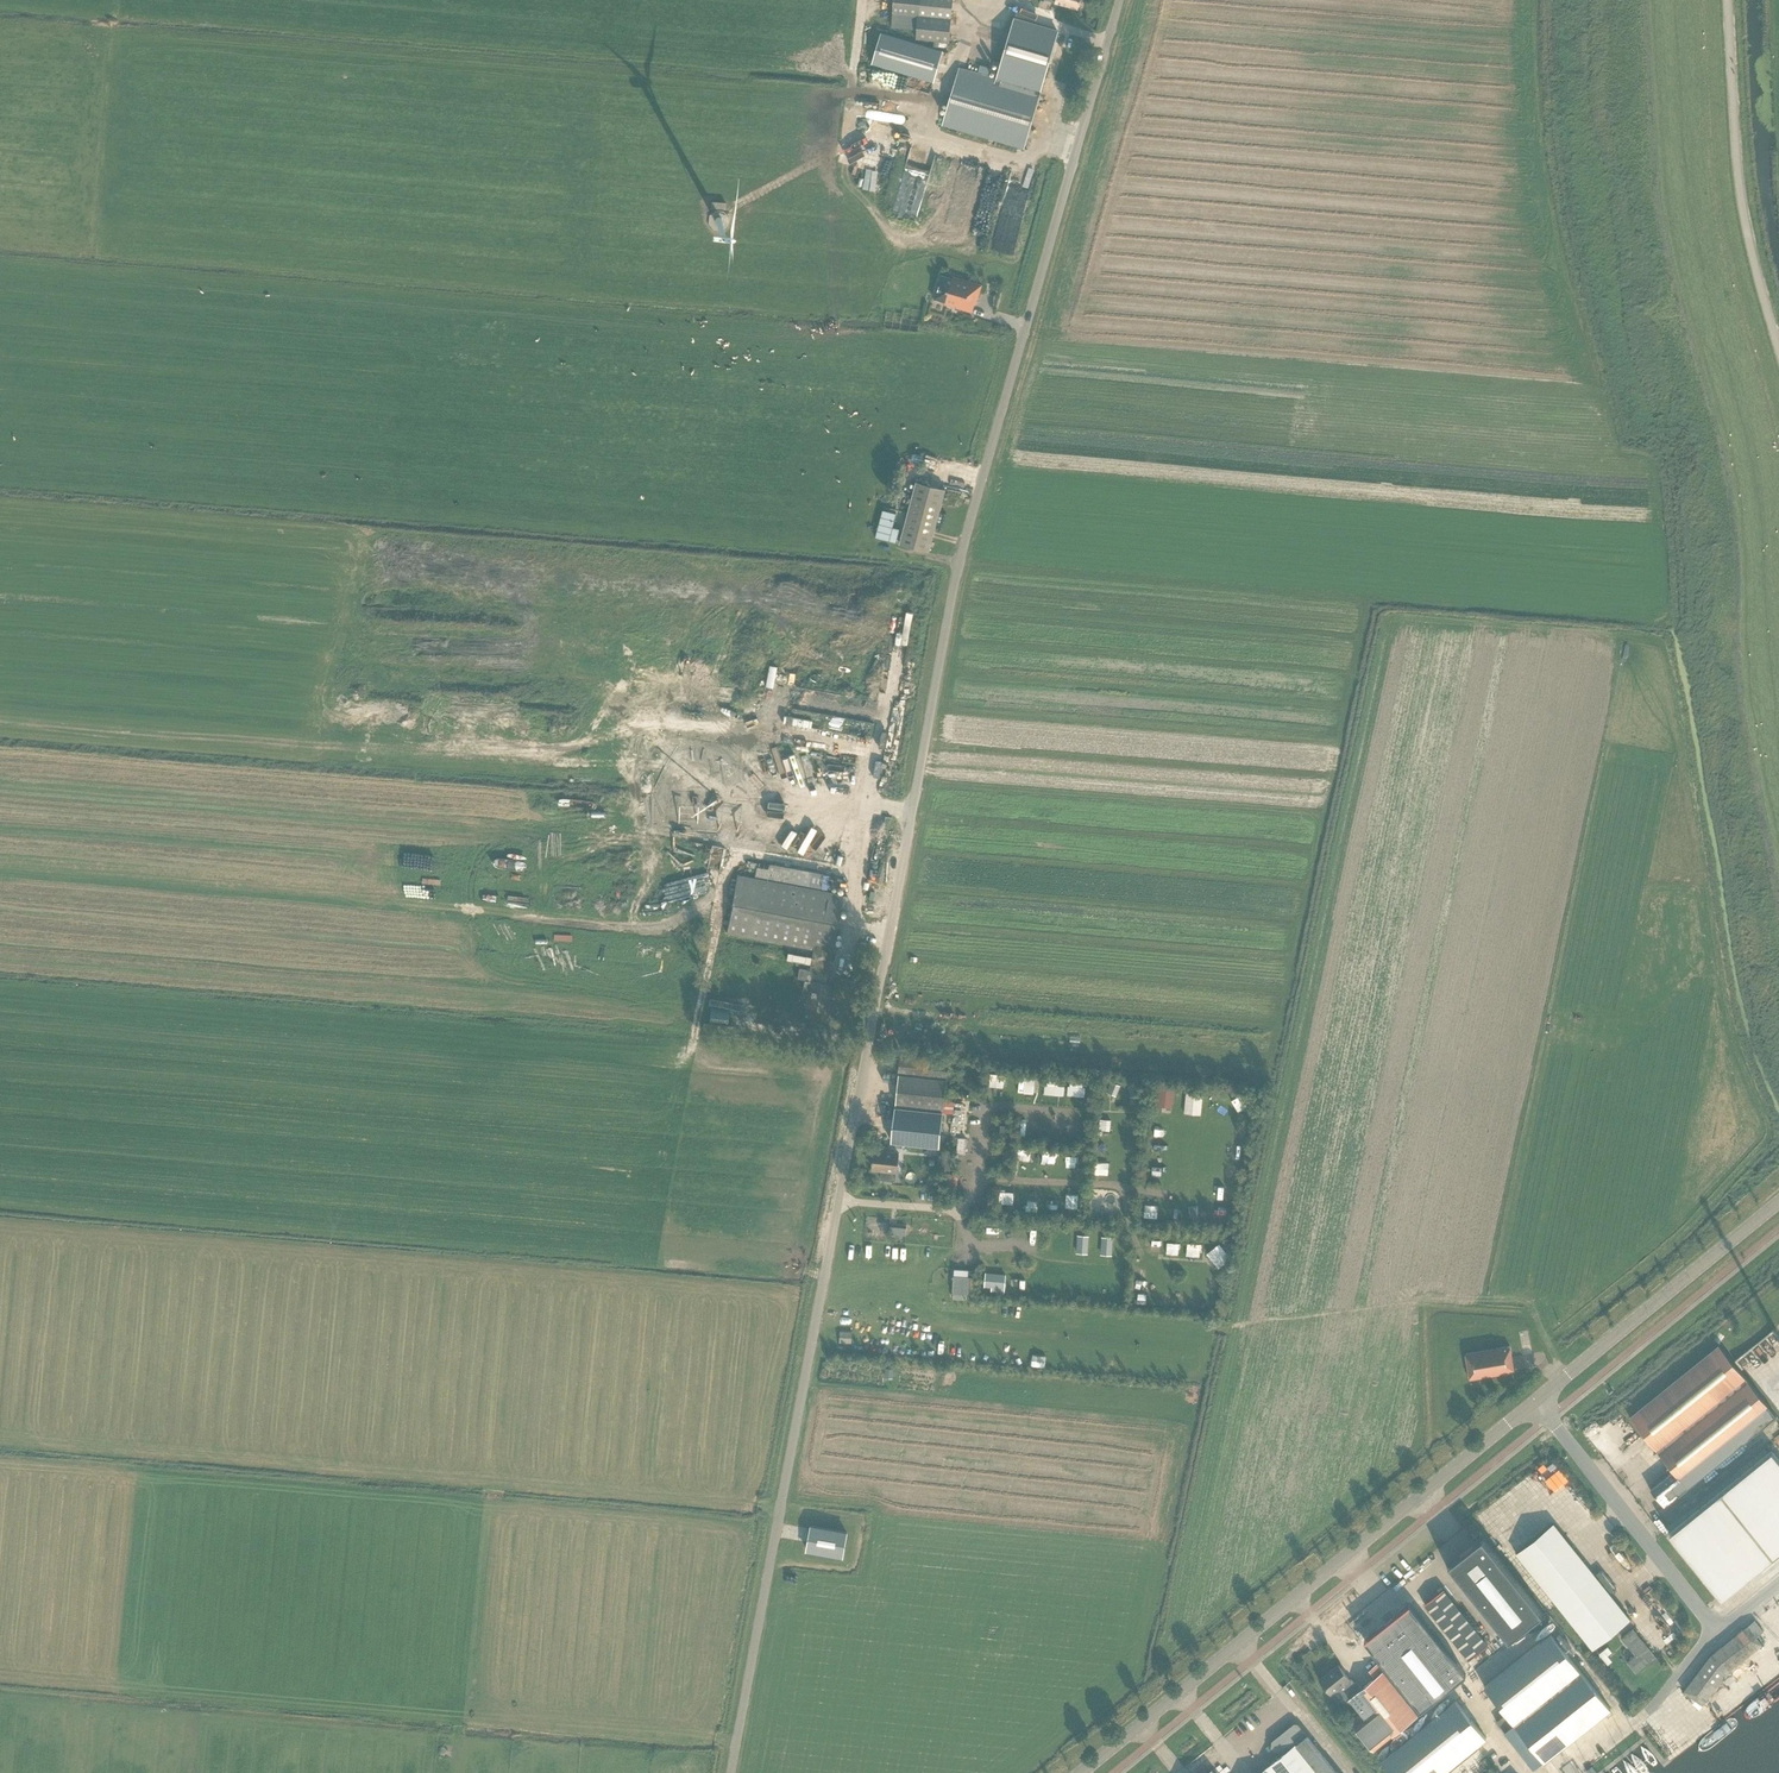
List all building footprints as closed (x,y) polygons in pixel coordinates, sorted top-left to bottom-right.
[(917,29),(916,38),(949,42),(953,0),(894,0),(892,27),(917,29)] [(1078,9),(1081,0),(1048,0),(1078,9)] [(1058,32),(1017,20),(1015,25),(1011,40),(999,79),(959,67),(942,125),(1024,148),(1041,91),(1040,91),(1042,84),(1043,84),(1058,32)] [(1011,40),(1015,25),(991,20),(988,34),(1011,40)] [(942,51),(881,32),(872,64),(933,82),(942,51)] [(953,276),(952,278),(941,275),(934,299),(945,302),(945,304),(972,311),(974,302),(976,302),(981,285),(953,276)] [(946,489),(916,481),(899,543),(929,551),(946,489)] [(883,509),(875,537),(896,542),(900,529),(893,527),(897,513),(883,509)] [(823,786),(824,776),(802,775),(802,763),(788,762),(788,785),(823,786)] [(829,792),(861,792),(861,775),(830,774),(829,792)] [(838,864),(845,817),(826,814),(826,815),(814,813),(813,820),(788,816),(789,809),(780,807),(778,815),(765,813),(758,852),(838,864)] [(831,984),(825,983),(842,894),(808,888),(811,871),(757,861),(754,877),(737,874),(726,932),(813,949),(809,970),(806,969),(802,989),(809,990),(806,1007),(816,1009),(815,1017),(827,1019),(830,1004),(827,1003),(831,984)] [(943,1053),(944,1042),(921,1040),(920,1051),(943,1053)] [(899,1074),(896,1105),(943,1110),(946,1079),(905,1075),(905,1074),(946,1078),(948,1061),(901,1057),(899,1073),(902,1074),(902,1075),(899,1074)] [(1020,1093),(1035,1094),(1036,1078),(1021,1077),(1020,1093)] [(1045,1095),(1065,1096),(1065,1085),(1046,1085),(1045,1095)] [(1068,1086),(1069,1096),(1086,1096),(1086,1085),(1068,1086)] [(1187,1091),(1183,1114),(1201,1116),(1204,1094),(1187,1091)] [(964,1103),(954,1102),(950,1131),(960,1132),(964,1103)] [(895,1111),(892,1142),(939,1147),(943,1112),(895,1107),(895,1111)] [(875,1151),(874,1168),(881,1169),(880,1179),(895,1181),(896,1170),(898,1153),(875,1151)] [(951,1156),(938,1155),(937,1170),(950,1171),(951,1156)] [(906,1228),(890,1226),(889,1233),(905,1235),(906,1228)] [(1088,1254),(1089,1235),(1077,1235),(1077,1253),(1088,1254)] [(1113,1255),(1113,1237),(1101,1237),(1101,1255),(1113,1255)] [(1160,1242),(1160,1255),(1176,1256),(1177,1242),(1160,1242)] [(1186,1256),(1200,1256),(1200,1243),(1186,1242),(1186,1256)] [(1219,1243),(1206,1254),(1219,1269),(1232,1259),(1219,1243)] [(968,1300),(969,1272),(954,1271),(953,1300),(968,1300)] [(985,1273),(984,1290),(1005,1290),(1006,1273),(985,1273)] [(1210,1275),(1207,1288),(1219,1291),(1222,1279),(1210,1275)] [(1010,1279),(1010,1293),(1025,1294),(1025,1279),(1010,1279)] [(1515,1372),(1510,1345),(1465,1353),(1469,1379),(1515,1372)] [(1664,1506),(1776,1416),(1719,1346),(1630,1418),(1673,1470),(1650,1489),(1664,1506)] [(1773,1450),(1670,1532),(1723,1598),(1778,1553),(1778,1457),(1773,1450)] [(1630,1618),(1554,1524),(1516,1553),(1593,1648),(1630,1618)] [(843,1556),(847,1532),(811,1526),(807,1550),(843,1556)] [(1484,1536),(1446,1566),(1506,1641),(1544,1610),(1484,1536)] [(1487,1645),(1443,1589),(1424,1604),(1468,1659),(1487,1645)] [(1465,1673),(1410,1605),(1365,1641),(1420,1710),(1465,1673)] [(1710,1655),(1684,1691),(1702,1705),(1707,1697),(1725,1674),(1762,1644),(1757,1637),(1764,1631),(1755,1620),(1710,1655)] [(1636,1672),(1655,1657),(1633,1627),(1622,1636),(1635,1653),(1626,1660),(1636,1672)] [(1610,1709),(1551,1634),(1486,1686),(1506,1713),(1497,1721),(1534,1769),(1610,1709)] [(1353,1682),(1338,1664),(1319,1680),(1331,1694),(1339,1688),(1345,1697),(1351,1697),(1352,1696),(1367,1714),(1353,1725),(1373,1750),(1392,1735),(1392,1736),(1418,1715),(1405,1699),(1402,1701),(1380,1673),(1362,1688),(1358,1683),(1353,1682)] [(1486,1738),(1456,1700),(1382,1760),(1392,1772),(1442,1772),(1486,1738)] [(1267,1766),(1272,1772),(1337,1772),(1335,1771),(1298,1726),(1293,1725),(1272,1742),(1272,1747),(1280,1756),(1267,1766)]
